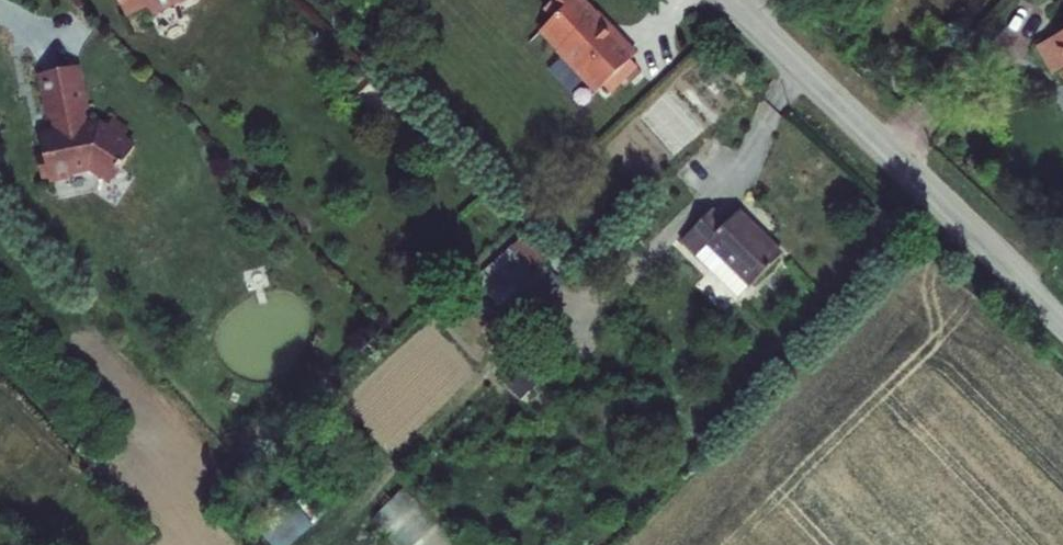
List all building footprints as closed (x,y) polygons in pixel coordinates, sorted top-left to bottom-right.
[(123,17),(132,12),(133,13),(143,9),(148,13),(172,3),(178,5),(190,0),(115,0),(123,17)] [(570,0),(559,0),(548,11),(556,21),(537,39),(555,58),(553,60),(592,102),(600,95),(607,102),(635,76),(627,69),(633,64),(616,46),(611,51),(592,32),(594,30),(594,25),(570,0)] [(1038,48),(1052,78),(1062,73),(1062,34),(1038,48)] [(94,174),(115,188),(138,151),(125,144),(130,137),(112,127),(108,133),(102,129),(79,134),(76,119),(86,117),(76,72),(40,81),(50,125),(61,123),(64,139),(41,143),(45,163),(38,164),(43,186),(59,182),(63,185),(70,183),(73,178),(94,174)] [(782,257),(740,213),(728,225),(713,211),(690,235),(704,248),(696,256),(720,279),(731,266),(752,287),(782,257)] [(476,282),(499,309),(546,270),(523,242),(476,282)] [(554,252),(573,270),(579,264),(560,246),(554,252)] [(539,385),(519,364),(502,380),(522,401),(539,385)] [(401,488),(373,516),(404,544),(461,544),(401,488)] [(264,536),(274,544),(288,544),(305,526),(288,510),(264,536)]
